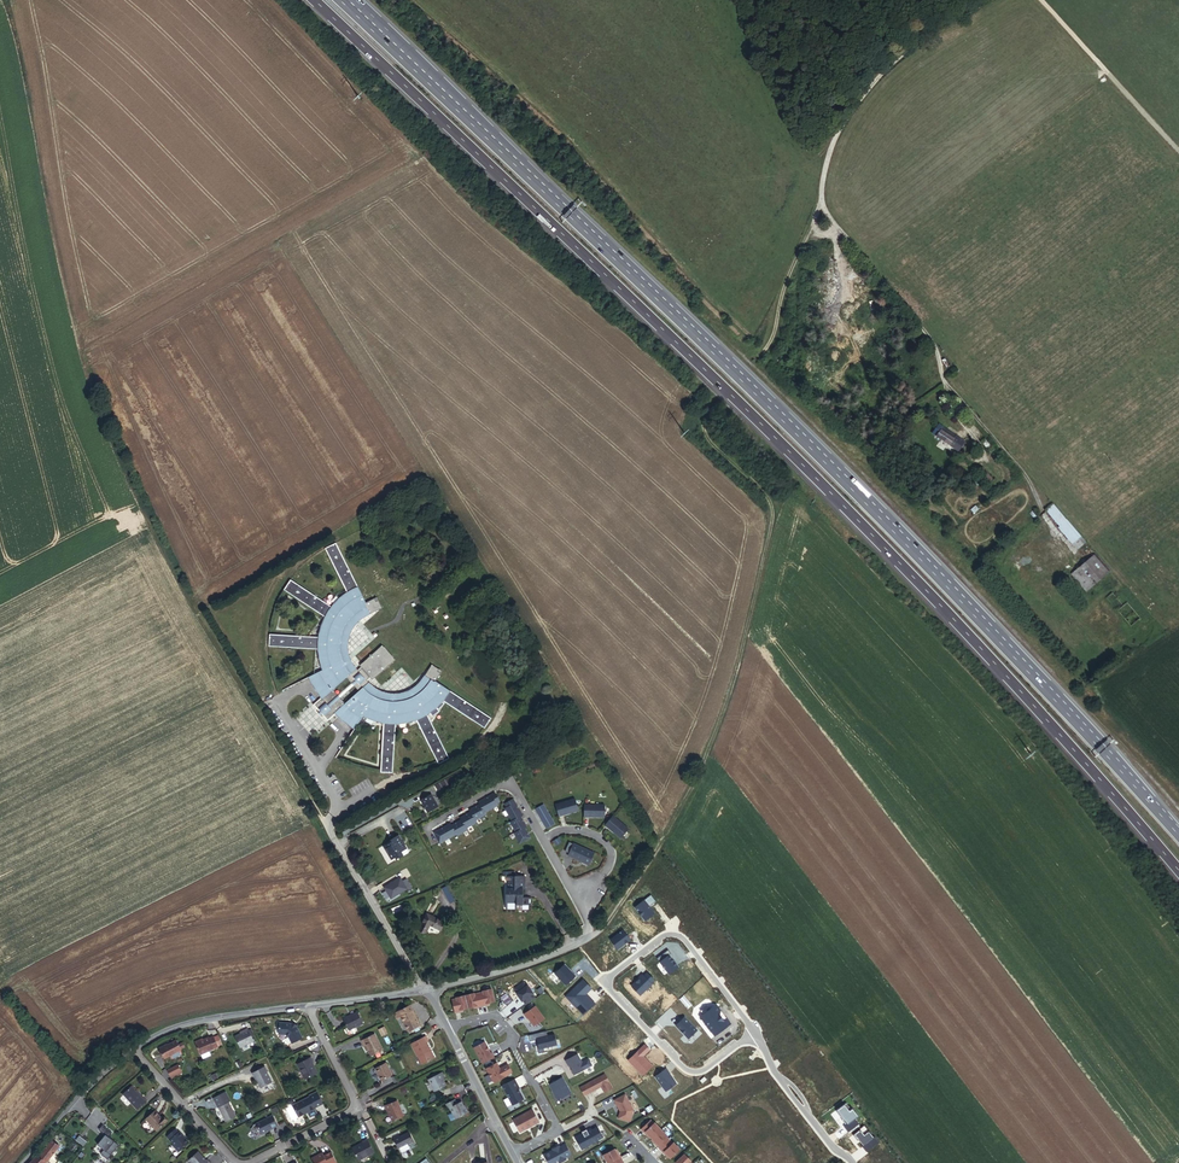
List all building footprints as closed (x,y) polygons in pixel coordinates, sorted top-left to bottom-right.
[(959,439),(955,435),(957,434),(944,424),(937,434),(953,446),(959,439)] [(959,451),(966,441),(957,434),(955,435),(959,439),(953,446),(959,451)] [(988,483),(993,479),(982,467),(977,471),(988,483)] [(1085,543),(1066,520),(1065,520),(1052,504),(1047,510),(1059,525),(1057,526),(1076,551),(1085,543)] [(318,662),(323,679),(308,679),(325,698),(314,707),(316,709),(327,721),(339,712),(355,730),(362,716),(371,720),(384,724),(382,773),(393,772),(397,723),(407,723),(417,720),(439,763),(450,757),(427,713),(434,708),(440,703),(445,699),(487,725),(492,716),(436,680),(440,673),(436,671),(438,668),(431,665),(423,676),(416,683),(408,689),(403,692),(394,693),(384,693),(376,689),(370,684),(367,681),(370,679),(372,681),(395,661),(381,647),(359,668),(362,670),(358,673),(352,664),(348,656),(348,652),(349,642),(351,635),(356,630),(371,620),(382,613),(378,606),(376,607),(374,604),(366,608),(334,549),(323,556),(347,599),(339,604),(331,612),(288,585),(282,596),(325,622),(321,631),(318,642),(269,639),(269,651),(318,652),(318,662)] [(1085,594),(1110,572),(1095,554),(1070,575),(1085,594)] [(1140,619),(1126,602),(1116,611),(1130,628),(1140,619)] [(479,768),(475,761),(470,764),(474,771),(479,768)] [(438,791),(464,780),(461,773),(435,784),(438,791)] [(458,794),(455,789),(448,793),(451,798),(458,794)] [(457,840),(467,834),(466,832),(476,826),(476,824),(486,818),(485,816),(497,809),(496,807),(499,805),(495,797),(478,807),(480,809),(470,814),(471,817),(461,822),(462,825),(452,830),(451,828),(434,838),(440,848),(456,838),(457,840)] [(441,811),(434,799),(424,805),(431,817),(441,811)] [(558,817),(579,812),(576,800),(555,806),(558,817)] [(526,828),(520,819),(522,817),(513,802),(504,807),(506,810),(505,811),(511,823),(510,824),(515,834),(513,835),(519,845),(530,839),(524,830),(526,828)] [(606,817),(606,805),(585,805),(585,817),(606,817)] [(554,825),(542,806),(534,810),(546,829),(554,825)] [(630,829),(614,816),(606,825),(622,839),(630,829)] [(404,851),(402,847),(401,848),(399,845),(401,844),(396,837),(387,843),(388,845),(383,847),(387,856),(386,857),(390,862),(394,859),(395,861),(401,858),(399,855),(404,851)] [(589,866),(594,853),(573,844),(568,856),(589,866)] [(523,897),(523,888),(525,888),(526,874),(509,874),(508,876),(507,876),(507,881),(509,881),(508,894),(506,894),(506,908),(518,909),(518,905),(531,906),(531,897),(523,897)] [(454,902),(446,888),(442,891),(450,904),(454,902)] [(655,901),(651,895),(634,906),(645,921),(654,914),(648,906),(655,901)] [(394,913),(404,910),(402,905),(393,908),(394,913)] [(443,923),(424,914),(418,926),(427,930),(428,927),(438,932),(443,923)] [(623,930),(610,939),(618,949),(631,940),(623,930)] [(678,967),(669,954),(660,961),(669,974),(678,967)] [(576,976),(565,964),(554,973),(565,985),(576,976)] [(632,986),(640,995),(652,984),(651,983),(654,980),(647,973),(644,976),(643,974),(638,978),(639,979),(632,986)] [(566,996),(584,1014),(595,1004),(585,994),(592,988),(583,979),(566,996)] [(523,1000),(526,1004),(535,998),(532,994),(533,993),(528,985),(527,986),(524,982),(515,989),(517,992),(516,993),(522,1001),(523,1000)] [(456,997),(452,998),(455,1011),(459,1010),(459,1008),(476,1004),(477,1005),(486,1003),(485,1002),(494,1000),(491,987),(482,989),(483,991),(474,993),(474,992),(456,996),(456,997)] [(700,1011),(703,1014),(710,1009),(707,1005),(700,1011)] [(535,1006),(523,1014),(526,1019),(527,1019),(532,1026),(544,1018),(535,1006)] [(703,1014),(700,1016),(705,1023),(710,1031),(711,1031),(715,1036),(731,1024),(727,1018),(724,1020),(719,1014),(720,1013),(720,1010),(717,1006),(714,1006),(710,1009),(703,1014)] [(416,1029),(412,1022),(412,1023),(410,1020),(410,1018),(408,1014),(407,1014),(404,1009),(389,1017),(392,1023),(396,1020),(404,1035),(416,1029)] [(357,1028),(352,1017),(346,1020),(345,1020),(337,1023),(343,1035),(350,1031),(352,1030),(357,1028)] [(697,1030),(685,1017),(676,1025),(688,1038),(697,1030)] [(297,1043),(291,1032),(283,1026),(272,1026),(273,1038),(278,1038),(281,1040),(286,1049),(297,1043)] [(546,1031),(528,1035),(529,1041),(536,1039),(539,1049),(557,1044),(555,1034),(548,1036),(546,1031)] [(248,1045),(242,1032),(237,1035),(237,1037),(229,1041),(235,1052),(248,1045)] [(218,1046),(213,1036),(208,1038),(213,1048),(218,1046)] [(213,1048),(208,1038),(204,1040),(203,1039),(191,1046),(196,1058),(214,1050),(213,1048)] [(378,1054),(369,1038),(355,1045),(358,1049),(360,1048),(366,1060),(378,1054)] [(428,1062),(420,1046),(424,1044),(422,1039),(407,1047),(418,1067),(428,1062)] [(494,1057),(491,1053),(490,1053),(488,1049),(487,1049),(486,1047),(487,1046),(484,1041),(474,1047),(482,1063),(494,1057)] [(650,1050),(644,1044),(628,1060),(642,1075),(653,1066),(643,1056),(650,1050)] [(161,1063),(178,1055),(175,1050),(173,1045),(166,1049),(163,1049),(156,1053),(161,1063)] [(577,1054),(565,1060),(568,1065),(569,1064),(574,1074),(585,1069),(577,1054)] [(312,1078),(310,1073),(308,1074),(306,1068),(308,1067),(306,1062),(292,1070),(294,1075),(295,1074),(300,1084),(312,1078)] [(495,1081),(507,1075),(506,1074),(511,1072),(507,1064),(502,1067),(499,1069),(496,1063),(485,1068),(492,1081),(495,1081)] [(387,1080),(381,1067),(370,1072),(377,1085),(387,1080)] [(666,1068),(655,1076),(666,1091),(676,1083),(669,1073),(670,1073),(666,1068)] [(175,1070),(165,1075),(168,1082),(178,1077),(175,1070)] [(267,1087),(259,1072),(246,1078),(255,1094),(267,1087)] [(611,1088),(604,1074),(580,1087),(584,1095),(601,1087),(604,1092),(611,1088)] [(442,1089),(438,1082),(441,1080),(438,1075),(424,1082),(430,1095),(442,1089)] [(570,1093),(562,1077),(549,1084),(558,1099),(570,1093)] [(514,1078),(502,1085),(512,1104),(523,1098),(518,1088),(519,1087),(514,1078)] [(143,1105),(140,1101),(138,1101),(129,1090),(119,1098),(134,1114),(143,1105)] [(625,1094),(614,1100),(619,1109),(619,1108),(620,1110),(618,1118),(628,1121),(630,1120),(633,1110),(625,1094)] [(233,1120),(226,1106),(227,1105),(222,1095),(210,1101),(215,1111),(216,1111),(223,1125),(233,1120)] [(310,1113),(318,1109),(312,1096),(305,1100),(305,1102),(289,1110),(294,1120),(296,1121),(300,1119),(300,1118),(302,1117),(305,1122),(312,1119),(310,1114),(310,1113)] [(464,1116),(462,1110),(460,1111),(457,1105),(453,1107),(450,1103),(442,1107),(444,1112),(446,1111),(452,1123),(464,1116)] [(401,1120),(394,1105),(381,1110),(383,1114),(385,1113),(389,1125),(401,1120)] [(522,1131),(541,1121),(534,1108),(516,1118),(522,1131)] [(164,1126),(159,1120),(157,1122),(151,1116),(143,1124),(153,1135),(164,1126)] [(275,1129),(270,1118),(251,1128),(248,1133),(253,1136),(256,1133),(259,1139),(264,1137),(263,1135),(268,1133),(268,1134),(271,1133),(270,1131),(275,1129)] [(672,1142),(666,1135),(654,1121),(653,1122),(650,1119),(640,1128),(644,1131),(645,1130),(647,1133),(646,1134),(649,1137),(650,1136),(652,1138),(651,1139),(653,1141),(654,1140),(657,1143),(656,1144),(662,1151),(663,1150),(666,1153),(665,1154),(668,1157),(669,1156),(670,1157),(679,1148),(673,1141),(672,1142)] [(866,1150),(878,1141),(874,1136),(874,1137),(864,1125),(859,1129),(860,1129),(853,1135),(857,1140),(858,1139),(863,1145),(862,1146),(866,1150)] [(575,1137),(581,1148),(597,1140),(597,1139),(602,1136),(597,1126),(591,1129),(587,1131),(586,1129),(581,1131),(582,1133),(575,1137)] [(99,1128),(96,1133),(102,1138),(94,1148),(101,1153),(97,1157),(104,1162),(116,1149),(106,1140),(109,1136),(99,1128)] [(177,1156),(187,1146),(183,1142),(182,1142),(181,1140),(181,1139),(178,1135),(177,1136),(173,1133),(165,1141),(172,1148),(171,1149),(177,1156)] [(411,1147),(404,1136),(396,1141),(394,1138),(389,1141),(395,1152),(404,1147),(406,1149),(411,1147)] [(370,1156),(363,1142),(358,1145),(358,1147),(353,1149),(353,1148),(348,1151),(354,1162),(363,1158),(364,1159),(370,1156)] [(565,1143),(559,1146),(558,1145),(552,1148),(553,1150),(544,1154),(548,1162),(553,1162),(558,1160),(559,1162),(565,1158),(565,1157),(571,1153),(565,1143)] [(50,1160),(57,1152),(50,1145),(42,1154),(50,1160)] [(619,1155),(618,1155),(616,1152),(617,1151),(615,1148),(614,1149),(613,1148),(602,1154),(606,1162),(607,1161),(608,1162),(624,1162),(619,1155)] [(689,1161),(690,1160),(684,1153),(674,1162),(675,1162),(692,1162),(689,1161)] [(42,1154),(38,1159),(41,1162),(48,1162),(50,1160),(42,1154)]
